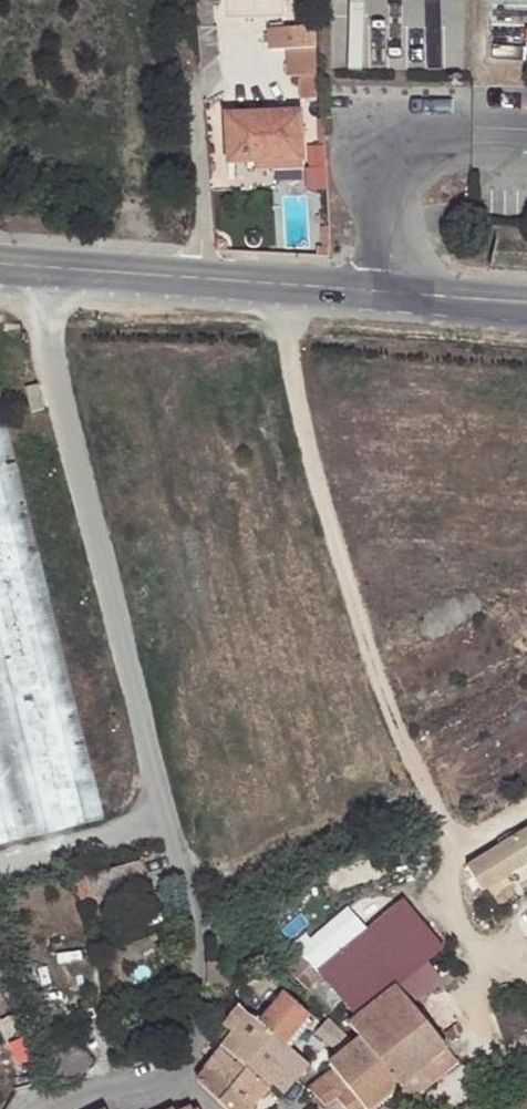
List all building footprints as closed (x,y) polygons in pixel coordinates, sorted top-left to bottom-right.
[(218,57),(216,26),(198,26),(201,71),(218,57)] [(300,99),(314,98),(312,29),(268,29),(268,49),(284,48),(286,76),(299,76),(300,99)] [(278,172),(300,171),(298,112),(225,116),(227,160),(250,159),(251,165),(278,164),(278,172)] [(312,187),(331,184),(328,167),(309,170),(312,187)] [(465,213),(453,213),(453,229),(465,229),(465,213)] [(44,410),(37,384),(23,387),(29,413),(44,410)] [(104,820),(0,396),(0,845),(104,820)] [(467,867),(484,892),(526,865),(526,829),(467,867)] [(144,887),(138,863),(74,880),(81,903),(144,887)] [(319,971),(356,1018),(396,986),(411,1003),(440,980),(426,962),(443,948),(424,924),(404,902),(319,971)] [(318,976),(297,958),(287,970),(309,989),(318,976)] [(333,1069),(308,1088),(324,1107),(337,1098),(346,1108),(362,1108),(364,1108),(365,1108),(373,1108),(401,1087),(404,1091),(411,1099),(456,1062),(411,1003),(396,986),(356,1018),(349,1024),(360,1039),(355,1043),(329,1065),(333,1069)] [(259,1024),(290,1049),(298,1039),(292,1033),(305,1017),(307,1014),(284,995),(259,1024)] [(523,1001),(492,1010),(503,1041),(526,1034),(526,1014),(523,1001)] [(222,1047),(261,1083),(290,1049),(259,1024),(238,1006),(223,1025),(231,1034),(222,1047)] [(292,1033),(298,1039),(311,1022),(305,1017),(292,1033)] [(205,1069),(251,1106),(268,1089),(261,1083),(222,1047),(205,1069)] [(261,1083),(268,1089),(272,1086),(290,1067),(298,1075),(307,1064),(290,1049),(261,1083)] [(290,1067),(272,1086),(282,1093),(298,1075),(290,1067)] [(251,1106),(205,1069),(196,1081),(225,1108),(226,1108),(253,1108),(251,1106)] [(404,1091),(401,1087),(373,1108),(382,1108),(404,1091)]
